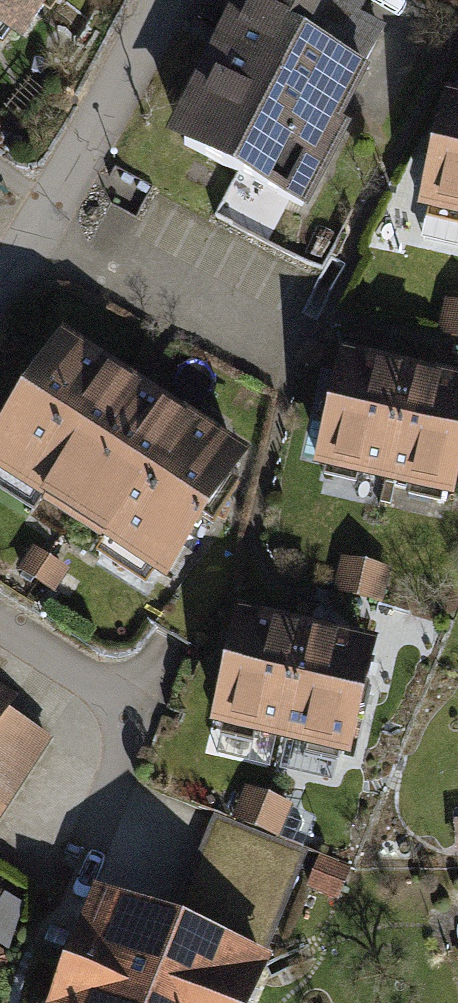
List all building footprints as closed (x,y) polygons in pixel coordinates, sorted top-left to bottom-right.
[(24,50),(60,0),(0,0),(0,32),(24,50)] [(169,149),(299,207),(364,65),(303,38),(320,0),(237,0),(169,149)] [(439,106),(421,219),(457,224),(457,109),(439,106)] [(446,304),(441,333),(457,336),(457,307),(446,304)] [(56,338),(0,426),(0,495),(157,595),(245,459),(136,389),(56,338)] [(335,365),(310,486),(444,514),(457,449),(457,390),(335,365)] [(68,570),(36,550),(23,570),(55,590),(68,570)] [(388,570),(346,560),(339,591),(381,601),(388,570)] [(279,626),(226,615),(200,734),(343,764),(368,645),(279,626)] [(0,696),(0,815),(44,743),(3,718),(13,703),(0,696)] [(289,805),(248,790),(237,820),(278,835),(289,805)] [(350,870),(320,859),(309,888),(339,899),(350,870)] [(97,886),(49,1002),(257,1002),(275,958),(97,886)] [(8,956),(0,951),(0,981),(8,956)]
